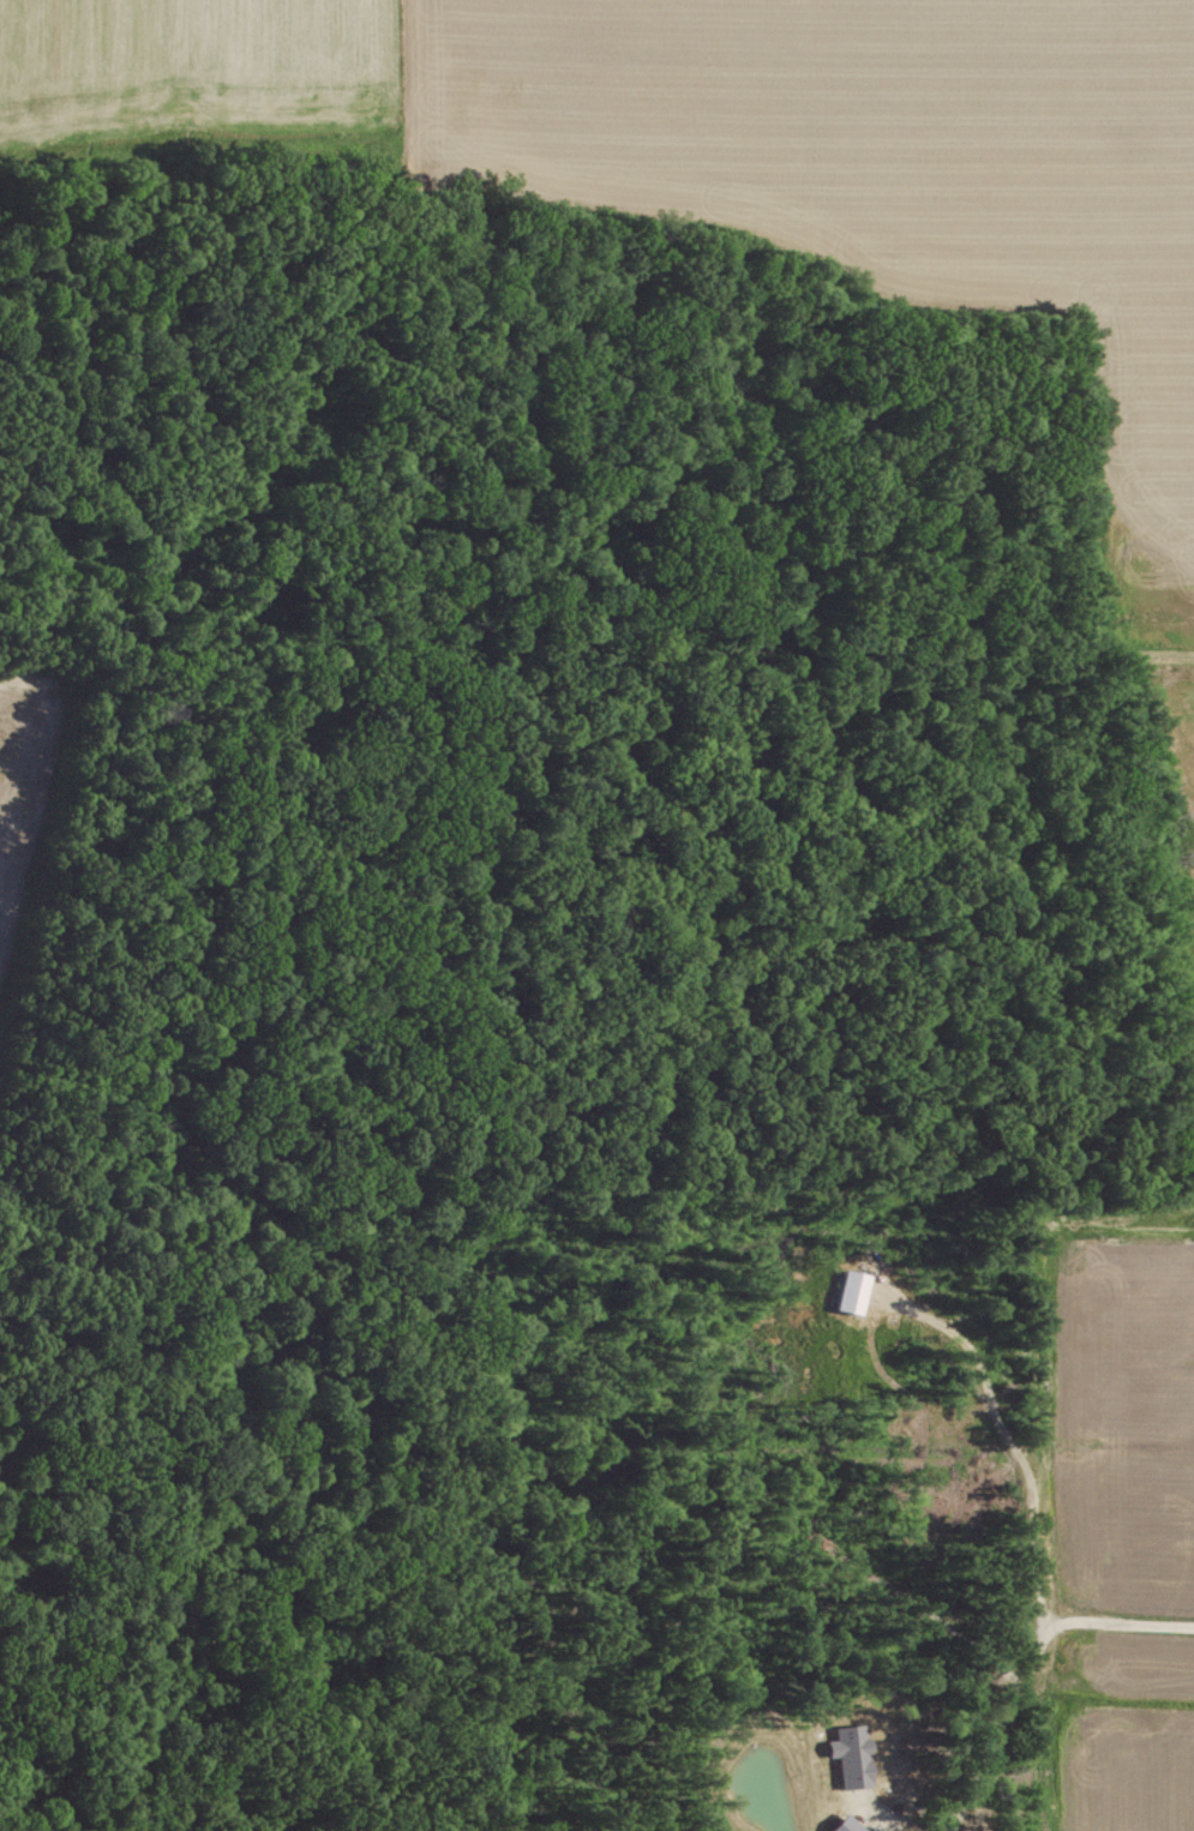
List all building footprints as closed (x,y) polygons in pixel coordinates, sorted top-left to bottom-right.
[(863,1314),(868,1274),(842,1271),(837,1311),(863,1314)] [(834,1728),(836,1742),(827,1743),(829,1758),(839,1757),(842,1791),(872,1787),(866,1725),(834,1728)] [(845,1814),(829,1830),(864,1830),(845,1814)]
